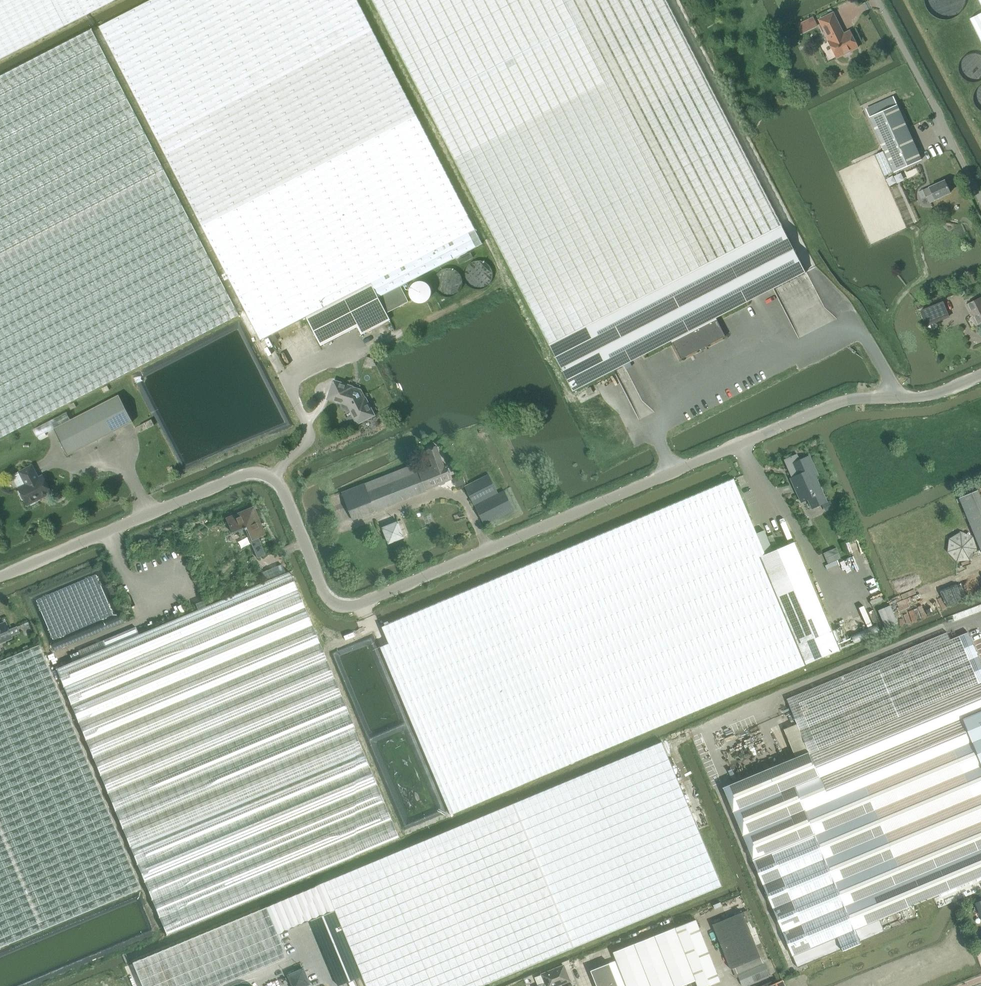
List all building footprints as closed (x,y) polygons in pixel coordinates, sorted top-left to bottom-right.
[(113,0),(0,0),(0,58),(113,0)] [(98,24),(259,340),(306,316),(372,282),(380,296),(400,285),(482,243),(356,0),(146,0),(98,24)] [(572,391),(671,340),(680,359),(725,336),(715,317),(805,272),(665,0),(372,0),(572,391)] [(849,31),(843,34),(832,12),(818,19),(829,41),(828,41),(836,57),(843,54),(845,55),(850,53),(850,51),(857,47),(849,31)] [(969,18),(980,42),(980,12),(969,18)] [(814,21),(801,28),(803,33),(817,26),(814,21)] [(30,422),(127,373),(162,354),(186,342),(239,315),(92,30),(0,77),(0,437),(30,422)] [(893,98),(865,110),(868,117),(883,150),(880,151),(874,154),(883,175),(884,176),(893,172),(900,169),(920,160),(893,98)] [(922,190),(917,192),(920,198),(925,196),(926,196),(929,203),(934,200),(934,199),(949,192),(944,180),(928,187),(922,190)] [(470,252),(457,259),(459,264),(473,257),(470,252)] [(371,283),(306,316),(320,344),(357,326),(361,334),(389,319),(371,283)] [(379,296),(379,297),(387,312),(408,301),(400,285),(380,296),(379,296)] [(965,304),(976,325),(980,322),(980,297),(965,304)] [(925,325),(940,319),(948,316),(942,301),(919,310),(925,325)] [(329,396),(344,401),(343,402),(342,404),(342,406),(343,408),(345,409),(346,410),(348,410),(350,409),(352,408),(358,419),(369,413),(362,399),(363,395),(360,390),(350,387),(333,381),(329,396)] [(132,422),(118,395),(70,420),(66,412),(33,429),(37,436),(39,439),(48,435),(46,432),(53,428),(67,455),(132,422)] [(151,419),(137,426),(140,432),(154,425),(151,419)] [(433,467),(422,471),(427,489),(439,485),(441,486),(446,484),(446,482),(453,479),(451,475),(447,465),(445,466),(437,446),(427,449),(432,462),(433,467)] [(823,487),(822,487),(821,487),(820,487),(815,477),(818,475),(810,457),(799,462),(804,474),(792,479),(802,502),(809,499),(813,508),(827,502),(822,492),(823,491),(823,490),(824,489),(823,488),(823,487)] [(365,483),(342,492),(353,520),(375,512),(427,491),(427,489),(422,471),(418,463),(410,466),(395,472),(365,483)] [(42,475),(38,477),(32,464),(18,471),(24,484),(17,487),(27,505),(51,493),(42,475)] [(462,475),(456,477),(459,486),(466,483),(462,475)] [(505,490),(499,494),(489,475),(465,487),(485,525),(515,510),(505,490)] [(734,479),(498,579),(575,762),(841,650),(838,642),(841,641),(841,643),(847,640),(842,627),(836,629),(836,630),(833,631),(796,542),(773,552),(764,530),(757,533),(734,479)] [(978,490),(959,498),(980,550),(980,498),(978,490)] [(827,502),(822,504),(825,511),(833,508),(830,500),(827,502)] [(252,514),(249,513),(248,510),(227,519),(232,533),(238,531),(241,538),(247,535),(257,558),(265,555),(258,537),(264,535),(255,513),(252,514)] [(399,522),(383,528),(389,543),(405,537),(399,522)] [(970,560),(977,549),(973,536),(961,532),(949,539),(948,552),(957,561),(970,560)] [(836,548),(824,553),(828,564),(841,559),(836,548)] [(106,648),(56,669),(167,936),(400,839),(289,572),(139,634),(106,648)] [(575,762),(498,579),(382,627),(389,643),(380,647),(451,814),(575,762)] [(886,628),(898,622),(891,605),(878,611),(886,628)] [(11,638),(5,623),(0,625),(0,643),(11,638)] [(106,648),(139,634),(136,627),(103,641),(106,648)] [(723,787),(753,859),(757,868),(764,885),(773,909),(783,932),(793,956),(798,968),(842,949),(843,951),(862,943),(856,929),(980,877),(980,663),(968,632),(949,640),(946,633),(787,699),(794,714),(789,716),(792,723),(797,721),(798,724),(784,729),(796,757),(809,751),(809,752),(795,758),(794,758),(787,761),(786,761),(723,787)] [(38,645),(0,661),(0,948),(140,889),(38,645)] [(662,741),(514,804),(574,948),(722,886),(662,741)] [(132,963),(142,985),(218,985),(286,958),(276,936),(287,931),(311,921),(311,920),(335,911),(363,976),(367,985),(482,985),(520,970),(574,948),(514,804),(484,816),(407,848),(324,883),(268,906),(132,963)] [(311,921),(339,985),(346,983),(363,976),(335,911),(311,920),(311,921)] [(766,962),(764,963),(743,912),(713,924),(731,969),(735,967),(738,974),(743,985),(771,974),(766,962)] [(627,985),(682,985),(696,980),(698,985),(709,985),(721,981),(696,920),(614,952),(627,985)] [(591,971),(597,985),(619,985),(610,963),(591,971)] [(542,974),(546,984),(540,985),(557,985),(570,981),(564,966),(542,974)] [(304,970),(289,976),(293,985),(308,985),(310,985),(304,970)] [(356,979),(359,985),(366,985),(362,977),(356,979)]
